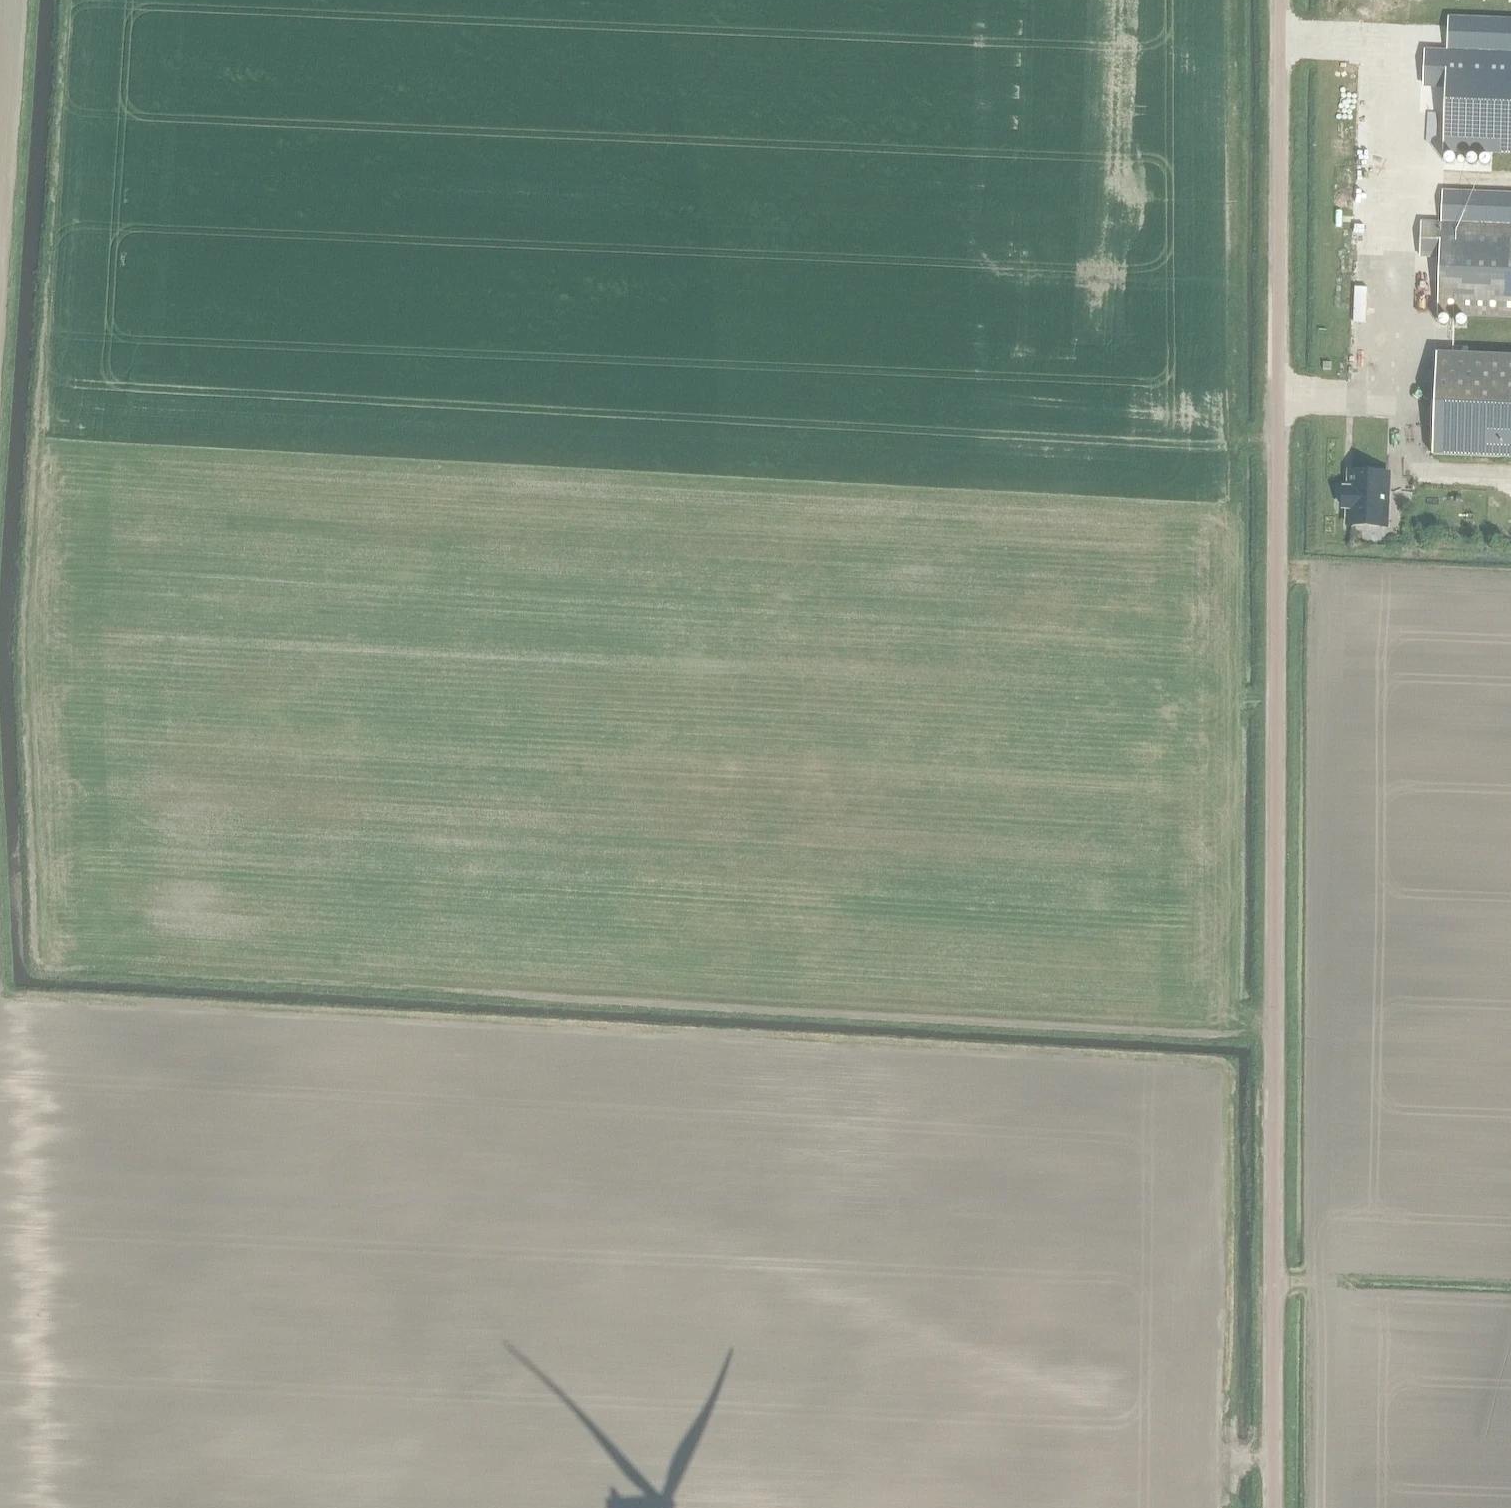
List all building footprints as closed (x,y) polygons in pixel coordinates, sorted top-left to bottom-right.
[(1449,48),(1448,82),(1428,81),(1426,114),(1446,115),(1444,184),(1510,186),(1510,50),(1449,48)] [(1421,223),(1420,256),(1441,257),(1438,315),(1510,318),(1510,226),(1421,223)] [(1437,354),(1433,456),(1510,459),(1510,357),(1437,354)] [(1389,474),(1350,473),(1350,490),(1344,490),(1343,509),(1349,509),(1348,527),(1386,528),(1389,474)]
